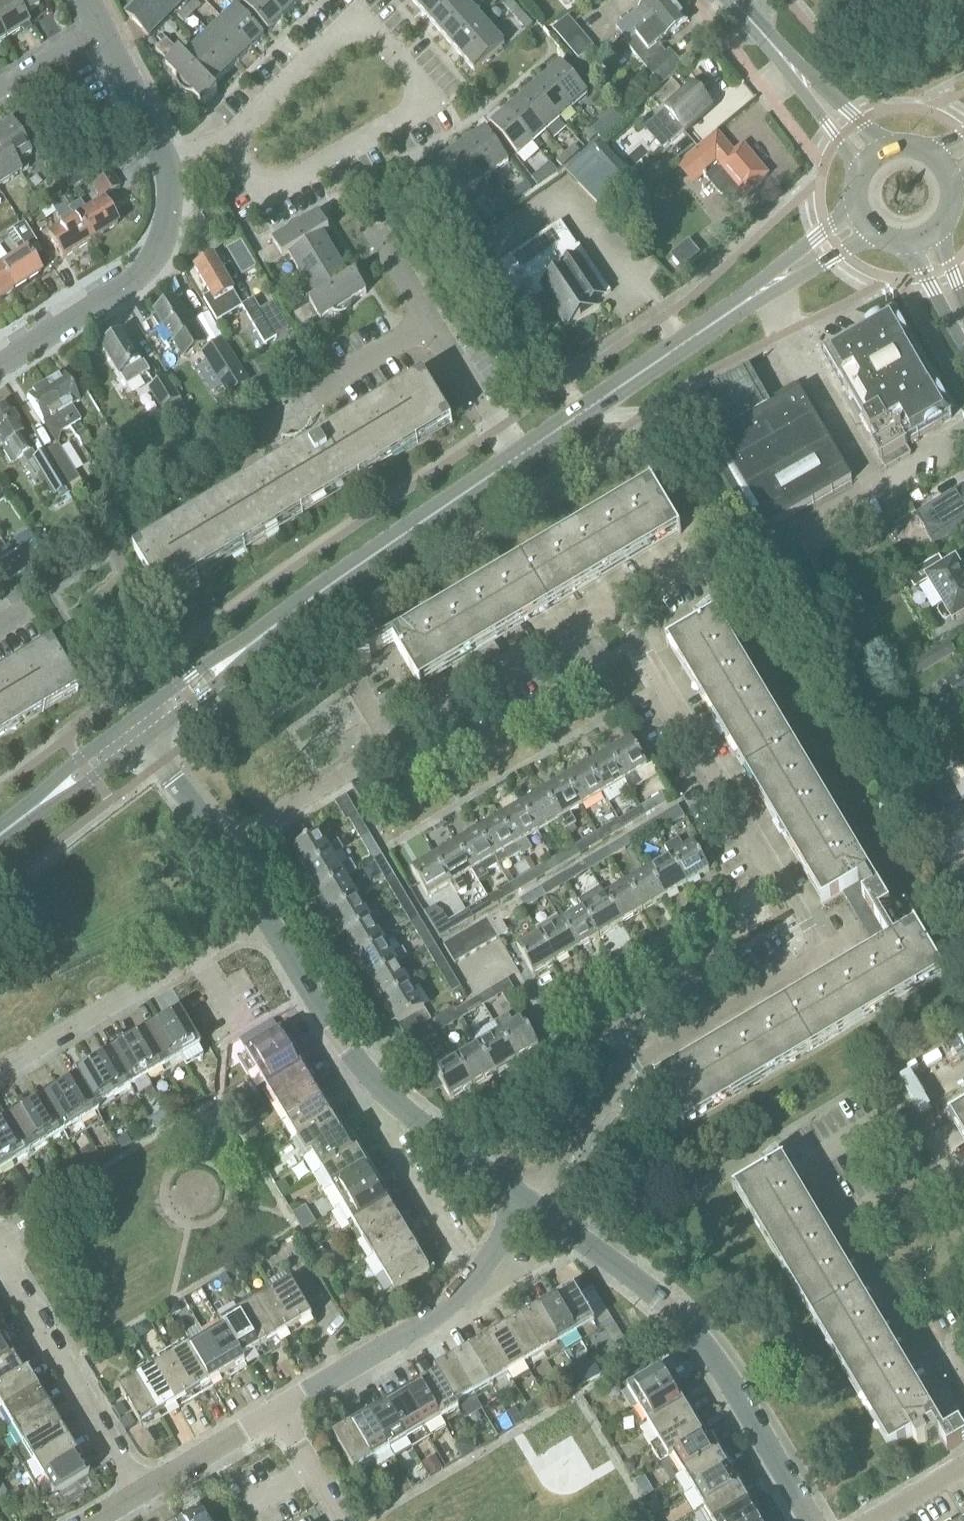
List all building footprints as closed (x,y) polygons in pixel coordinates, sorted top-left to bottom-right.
[(6,40),(29,26),(24,17),(23,17),(16,6),(8,10),(2,0),(0,0),(0,31),(6,40)] [(8,10),(16,6),(23,17),(24,17),(39,7),(35,0),(2,0),(8,10)] [(126,14),(149,36),(184,0),(140,0),(126,14)] [(187,9),(193,15),(202,7),(195,0),(187,9)] [(264,0),(243,0),(241,3),(269,32),(282,18),(264,0)] [(282,18),(295,6),(290,0),(264,0),(282,18)] [(419,7),(430,20),(452,0),(427,0),(419,7)] [(466,0),(452,0),(430,20),(441,32),(471,6),(466,0)] [(520,9),(512,0),(505,6),(513,15),(520,9)] [(616,28),(628,43),(676,5),(672,0),(652,0),(616,28)] [(676,5),(628,43),(630,45),(629,46),(659,83),(682,65),(670,51),(666,54),(661,48),(663,47),(660,43),(688,21),(676,5)] [(471,6),(441,32),(452,45),(482,18),(471,6)] [(223,20),(251,48),(264,36),(236,7),(223,20)] [(193,15),(187,9),(178,17),(185,24),(193,15)] [(513,15),(521,24),(526,31),(533,25),(532,25),(527,19),(520,9),(513,15)] [(552,27),(579,58),(594,45),(567,14),(552,27)] [(482,18),(452,45),(463,58),(493,31),(482,18)] [(251,48),(223,20),(210,32),(238,61),(251,48)] [(493,31),(463,58),(475,71),(505,44),(493,31)] [(238,61),(210,32),(198,45),(226,74),(238,61)] [(213,86),(185,57),(184,57),(179,52),(179,53),(166,39),(155,49),(168,63),(165,66),(176,76),(177,84),(180,89),(186,93),(193,94),(203,105),(217,91),(213,86)] [(226,74),(198,45),(185,57),(213,86),(226,74)] [(582,57),(575,63),(586,77),(594,71),(582,57)] [(547,77),(573,107),(588,94),(562,64),(547,77)] [(573,107),(547,77),(533,89),(560,119),(573,107)] [(684,130),(686,131),(711,108),(691,86),(668,107),(669,108),(653,122),(671,142),(684,130)] [(533,89),(520,101),(546,131),(560,119),(533,89)] [(546,131),(520,101),(506,113),(533,143),(546,131)] [(594,128),(593,129),(603,140),(624,121),(614,110),(601,121),(594,128)] [(533,143),(506,113),(491,126),(518,156),(533,143)] [(0,130),(0,156),(1,158),(8,154),(15,165),(16,165),(22,174),(29,169),(24,160),(31,156),(11,123),(0,130)] [(593,129),(584,137),(584,138),(594,148),(603,140),(593,129)] [(470,141),(492,174),(509,163),(486,130),(470,141)] [(718,133),(688,157),(705,178),(706,177),(722,195),(723,194),(733,206),(769,175),(744,145),(735,153),(718,133)] [(492,174),(470,141),(455,151),(478,184),(492,174)] [(566,154),(572,160),(580,152),(574,146),(566,154)] [(641,200),(594,149),(568,173),(614,224),(641,200)] [(455,151),(440,161),(463,195),(478,184),(455,151)] [(22,174),(16,165),(15,165),(8,154),(1,158),(0,156),(0,187),(22,174)] [(572,160),(566,154),(557,162),(563,168),(572,160)] [(463,195),(440,161),(424,172),(446,206),(463,195)] [(548,180),(542,172),(532,179),(537,187),(548,180)] [(92,186),(99,198),(119,186),(112,174),(92,186)] [(517,189),(521,196),(522,196),(532,189),(527,182),(517,189)] [(64,198),(59,190),(44,199),(49,207),(64,198)] [(48,236),(62,259),(88,242),(68,209),(68,208),(63,199),(51,206),(64,226),(48,236)] [(492,206),(497,213),(507,206),(502,199),(492,206)] [(68,209),(88,242),(117,224),(102,202),(86,212),(79,201),(68,208),(68,209)] [(26,207),(30,215),(39,211),(35,202),(26,207)] [(497,213),(492,206),(483,213),(488,220),(497,213)] [(290,258),(324,237),(323,235),(330,231),(319,215),(307,222),(299,221),(293,224),(288,228),(286,235),(273,243),(275,246),(259,256),(266,269),(282,259),(283,260),(289,256),(290,258)] [(543,293),(565,326),(600,303),(599,302),(598,302),(597,301),(610,292),(609,291),(608,291),(579,248),(580,247),(579,246),(577,247),(560,222),(491,268),(519,309),(543,293)] [(19,253),(0,265),(0,272),(12,290),(40,273),(26,249),(36,242),(24,223),(13,230),(21,243),(16,247),(19,253)] [(351,280),(324,237),(290,258),(316,301),(310,305),(311,305),(294,315),(302,328),(318,318),(320,321),(333,314),(340,314),(347,312),(351,308),(354,301),(367,293),(357,276),(351,280)] [(257,268),(242,242),(228,251),(243,277),(257,268)] [(214,259),(196,270),(211,295),(204,299),(218,323),(243,308),(214,259)] [(12,290),(0,272),(0,298),(12,290)] [(275,292),(280,303),(288,298),(283,288),(275,292)] [(184,362),(207,347),(188,317),(185,319),(175,302),(155,315),(156,317),(153,319),(158,327),(161,325),(184,362)] [(261,311),(249,319),(265,346),(277,339),(261,311)] [(952,417),(892,314),(824,354),(844,389),(872,437),(876,444),(871,447),(880,461),(885,469),(911,453),(906,446),(907,445),(906,444),(942,423),(952,417)] [(103,347),(126,385),(150,371),(134,345),(131,347),(123,334),(103,347)] [(224,339),(202,353),(229,397),(251,383),(224,339)] [(44,386),(70,428),(80,421),(71,407),(78,403),(62,375),(44,386)] [(188,412),(181,399),(168,377),(150,388),(163,410),(165,408),(173,421),(188,412)] [(300,460),(138,558),(162,598),(451,423),(427,384),(322,447),(314,434),(293,448),(300,460)] [(57,446),(58,445),(59,445),(60,438),(61,436),(60,434),(70,428),(44,386),(27,397),(43,424),(57,446)] [(731,430),(702,447),(755,537),(851,481),(799,391),(731,431),(731,430)] [(6,406),(0,410),(0,446),(1,448),(7,444),(17,459),(29,451),(20,436),(24,433),(6,406)] [(83,430),(74,435),(81,447),(90,442),(83,430)] [(47,452),(70,486),(76,498),(87,491),(58,445),(47,452)] [(45,451),(36,457),(31,460),(53,496),(70,486),(47,452),(46,452),(45,451)] [(366,653),(356,659),(362,669),(395,650),(398,648),(421,688),(422,688),(423,688),(422,687),(419,682),(676,529),(677,529),(681,534),(682,534),(663,502),(656,491),(652,483),(650,484),(654,490),(416,631),(396,643),(393,637),(391,638),(380,645),(380,644),(371,630),(357,638),(366,653)] [(660,488),(656,491),(663,502),(672,496),(669,493),(664,484),(659,487),(660,488)] [(933,543),(963,523),(963,493),(962,488),(916,516),(933,543)] [(907,500),(904,502),(877,519),(852,533),(856,539),(871,531),(875,538),(885,532),(883,529),(913,511),(907,500)] [(16,553),(28,572),(38,565),(37,563),(43,559),(37,549),(30,554),(25,546),(16,553)] [(16,553),(0,563),(0,575),(7,586),(28,572),(16,553)] [(955,561),(944,568),(938,557),(907,576),(914,587),(927,579),(942,605),(939,607),(937,611),(942,618),(946,620),(950,617),(952,621),(963,613),(963,577),(955,561)] [(711,620),(709,617),(710,616),(707,611),(695,618),(700,627),(711,620)] [(700,627),(668,646),(669,647),(674,644),(828,901),(822,905),(823,906),(848,891),(867,880),(852,855),(713,621),(718,618),(719,617),(718,616),(711,620),(704,625),(700,627)] [(51,652),(0,683),(0,737),(75,692),(51,652)] [(901,718),(924,755),(963,730),(963,727),(957,716),(963,712),(963,667),(944,680),(958,702),(934,717),(925,703),(901,718)] [(642,785),(636,774),(646,768),(630,741),(609,753),(625,781),(625,780),(632,791),(642,785)] [(625,781),(609,753),(587,766),(603,793),(625,781)] [(954,760),(957,764),(948,769),(963,799),(963,754),(954,760)] [(603,793),(587,766),(565,779),(581,806),(603,793)] [(913,787),(907,776),(895,783),(901,794),(913,787)] [(581,806),(565,779),(543,792),(559,819),(560,819),(566,830),(577,824),(570,813),(581,806)] [(559,819),(543,792),(522,805),(538,832),(559,819)] [(662,794),(650,801),(655,810),(667,802),(662,794)] [(347,795),(336,801),(337,803),(348,821),(350,820),(356,831),(365,825),(358,812),(347,795)] [(522,805),(500,818),(520,853),(523,856),(533,850),(526,839),(538,832),(522,805)] [(671,810),(650,823),(655,831),(669,823),(670,825),(685,817),(679,806),(671,810)] [(640,807),(627,815),(632,823),(645,815),(640,807)] [(500,818),(478,830),(499,865),(499,866),(509,860),(520,853),(500,818)] [(619,820),(605,828),(610,837),(624,828),(619,820)] [(650,823),(628,836),(633,844),(655,831),(650,823)] [(479,882),(489,876),(487,872),(499,865),(478,830),(478,831),(476,827),(465,833),(467,837),(456,844),(472,871),(479,882)] [(339,841),(328,847),(319,833),(293,850),(307,873),(344,850),(339,841)] [(597,833),(583,841),(588,850),(602,841),(597,833)] [(370,834),(361,839),(369,853),(378,847),(370,834)] [(620,841),(606,849),(611,857),(625,849),(620,841)] [(677,841),(665,848),(687,885),(708,873),(692,846),(683,851),(677,841)] [(434,856),(451,883),(450,884),(457,895),(467,889),(461,878),(472,871),(456,844),(434,856)] [(575,846),(561,854),(566,863),(580,854),(575,846)] [(663,849),(670,859),(649,871),(665,898),(687,885),(665,848),(663,849)] [(344,850),(307,873),(320,894),(357,871),(351,861),(340,868),(334,857),(344,850)] [(598,854),(586,861),(591,869),(603,862),(598,854)] [(383,856),(374,861),(376,863),(382,874),(391,869),(384,857),(383,856)] [(451,883),(434,856),(412,870),(428,897),(450,884),(451,883)] [(554,859),(540,867),(545,875),(559,867),(554,859)] [(376,863),(364,870),(371,881),(382,875),(382,874),(376,863)] [(576,867),(564,875),(569,883),(581,875),(576,867)] [(358,872),(357,871),(320,894),(333,916),(360,899),(347,878),(358,872)] [(665,898),(649,871),(627,884),(643,911),(665,898)] [(532,872),(518,880),(523,888),(537,880),(532,872)] [(396,877),(387,883),(395,896),(404,891),(396,877)] [(555,879),(541,888),(546,896),(560,888),(555,879)] [(867,880),(848,891),(882,948),(895,940),(880,915),(891,909),(879,889),(874,892),(867,880)] [(627,884),(605,897),(621,924),(643,911),(627,884)] [(511,885),(488,898),(493,906),(515,893),(511,885)] [(541,888),(520,901),(525,909),(546,896),(541,888)] [(579,901),(584,909),(600,936),(621,924),(605,897),(600,889),(597,891),(579,901)] [(488,898),(475,906),(480,915),(493,906),(488,898)] [(367,912),(360,899),(333,916),(346,938),(382,916),(376,906),(367,912)] [(409,899),(400,905),(408,918),(417,912),(409,899)] [(497,914),(487,920),(498,938),(508,932),(502,922),(525,909),(520,901),(497,914)] [(600,936),(584,909),(562,923),(578,950),(600,936)] [(467,911),(449,922),(454,930),(472,919),(467,911)] [(383,917),(382,916),(346,938),(359,959),(395,937),(389,927),(380,933),(374,923),(383,917)] [(498,938),(487,920),(487,919),(468,931),(479,950),(498,938)] [(422,921),(413,926),(421,939),(430,934),(422,921)] [(578,950),(562,923),(541,935),(557,962),(578,950)] [(656,1080),(655,1081),(659,1087),(660,1088),(666,1099),(685,1131),(686,1131),(686,1129),(683,1125),(941,972),(943,976),(944,977),(945,977),(915,926),(914,927),(915,929),(895,940),(882,948),(884,952),(879,956),(660,1086),(656,1080)] [(468,931),(456,938),(468,957),(479,950),(468,931)] [(557,962),(541,935),(518,949),(534,976),(557,962)] [(395,937),(359,959),(372,981),(409,958),(403,949),(393,955),(386,943),(395,938),(395,937)] [(468,957),(456,938),(443,945),(455,965),(468,957)] [(435,943),(426,948),(434,962),(443,957),(435,943)] [(409,959),(409,958),(372,981),(385,1002),(413,986),(400,965),(409,959)] [(448,965),(439,970),(447,984),(456,979),(448,965)] [(508,980),(498,986),(503,994),(510,1006),(519,1000),(520,1000),(508,980)] [(413,986),(385,1002),(399,1024),(406,1037),(433,1022),(425,1009),(426,1008),(413,986)] [(492,989),(479,998),(479,999),(484,1006),(497,998),(492,989)] [(458,1009),(456,1009),(462,1019),(475,1010),(471,1002),(470,1003),(458,1009)] [(454,1009),(434,1021),(440,1033),(462,1020),(456,1009),(454,1009)] [(158,1025),(179,1061),(199,1049),(177,1013),(158,1025)] [(522,1019),(514,1024),(509,1015),(495,1023),(500,1032),(499,1032),(516,1060),(538,1047),(522,1019)] [(434,1021),(433,1022),(406,1037),(405,1038),(412,1049),(440,1033),(434,1021)] [(179,1061),(158,1025),(141,1035),(162,1071),(179,1061)] [(258,1071),(292,1050),(281,1032),(247,1053),(258,1071)] [(499,1032),(477,1045),(494,1073),(516,1060),(499,1032)] [(141,1035),(124,1045),(145,1081),(162,1071),(141,1035)] [(145,1081),(124,1045),(107,1055),(129,1091),(145,1081)] [(494,1073),(477,1045),(456,1058),(472,1086),(494,1073)] [(292,1050),(258,1071),(268,1088),(303,1067),(292,1050)] [(107,1055),(89,1065),(111,1102),(129,1091),(107,1055)] [(472,1086),(456,1058),(434,1071),(450,1099),(472,1086)] [(111,1102),(89,1065),(73,1075),(76,1080),(95,1111),(111,1102)] [(303,1067),(268,1088),(278,1105),(313,1085),(303,1067)] [(76,1080),(59,1090),(81,1126),(98,1116),(95,1111),(76,1080)] [(323,1102),(313,1085),(278,1105),(289,1123),(323,1102)] [(660,1088),(656,1091),(655,1090),(650,1093),(657,1105),(666,1099),(660,1088)] [(81,1126),(59,1090),(42,1100),(64,1136),(81,1126)] [(236,1093),(225,1100),(231,1110),(243,1104),(236,1093)] [(64,1136),(42,1100),(24,1110),(46,1147),(64,1136)] [(334,1119),(323,1102),(289,1123),(299,1140),(334,1119)] [(46,1147),(24,1110),(7,1121),(29,1157),(46,1147)] [(155,1130),(170,1120),(164,1111),(149,1120),(155,1130)] [(950,1120),(950,1121),(952,1120),(956,1118),(963,1131),(963,1111),(962,1113),(950,1120)] [(334,1119),(299,1140),(309,1157),(313,1155),(344,1137),(334,1119)] [(7,1121),(0,1125),(0,1148),(12,1167),(29,1157),(7,1121)] [(256,1129),(246,1135),(252,1145),(262,1139),(256,1129)] [(348,1134),(344,1137),(313,1155),(324,1173),(359,1152),(348,1134)] [(126,1135),(115,1141),(121,1150),(131,1144),(126,1135)] [(100,1162),(90,1145),(79,1152),(89,1169),(100,1162)] [(0,1148),(0,1174),(12,1167),(0,1148)] [(359,1152),(324,1173),(334,1190),(369,1169),(359,1152)] [(773,1157),(761,1164),(766,1173),(778,1166),(775,1162),(776,1162),(773,1157)] [(734,1192),(735,1193),(736,1192),(741,1190),(894,1448),(890,1450),(888,1451),(889,1453),(891,1451),(909,1440),(912,1438),(913,1438),(918,1446),(927,1441),(929,1445),(940,1438),(941,1440),(942,1442),(947,1450),(948,1452),(963,1442),(963,1433),(960,1426),(958,1427),(956,1428),(951,1420),(940,1420),(933,1424),(929,1418),(916,1396),(916,1395),(781,1170),(780,1167),(783,1165),(785,1163),(785,1162),(778,1166),(766,1173),(735,1192),(734,1192)] [(369,1169),(334,1190),(344,1207),(379,1186),(369,1169)] [(57,1188),(68,1182),(63,1175),(52,1181),(57,1188)] [(285,1181),(276,1186),(282,1197),(291,1191),(285,1181)] [(389,1203),(379,1186),(344,1207),(354,1224),(389,1203)] [(400,1220),(389,1203),(354,1224),(365,1241),(400,1220)] [(410,1237),(400,1220),(365,1241),(375,1258),(410,1237)] [(420,1254),(410,1237),(375,1258),(385,1275),(420,1254)] [(320,1258),(326,1254),(321,1246),(315,1249),(320,1258)] [(420,1254),(385,1275),(396,1293),(431,1272),(420,1254)] [(309,1272),(292,1283),(274,1293),(295,1330),(313,1319),(306,1307),(323,1296),(309,1272)] [(224,1286),(231,1282),(226,1274),(219,1278),(224,1286)] [(419,1281),(405,1289),(410,1298),(424,1289),(419,1281)] [(575,1289),(556,1300),(578,1334),(596,1324),(575,1289)] [(274,1293),(257,1303),(278,1340),(295,1330),(274,1293)] [(556,1300),(539,1310),(560,1345),(578,1334),(556,1300)] [(257,1303),(239,1314),(261,1350),(278,1340),(257,1303)] [(172,1317),(182,1311),(178,1304),(168,1310),(172,1317)] [(539,1310),(522,1321),(543,1355),(548,1364),(565,1353),(560,1345),(539,1310)] [(261,1350),(239,1314),(223,1323),(226,1329),(245,1360),(261,1350)] [(522,1321),(505,1331),(526,1365),(543,1355),(522,1321)] [(151,1333),(145,1323),(135,1329),(141,1339),(151,1333)] [(245,1360),(226,1329),(209,1339),(230,1374),(247,1364),(245,1360)] [(526,1365),(505,1331),(487,1341),(509,1376),(526,1365)] [(209,1339),(191,1350),(212,1385),(230,1374),(209,1339)] [(0,1340),(0,1364),(11,1357),(1,1340),(0,1340)] [(509,1376),(487,1341),(470,1351),(492,1386),(509,1376)] [(191,1350),(174,1360),(195,1395),(212,1385),(191,1350)] [(470,1351),(453,1361),(475,1396),(492,1386),(470,1351)] [(0,1364),(0,1387),(21,1375),(11,1357),(0,1364)] [(195,1395),(174,1360),(157,1370),(178,1405),(195,1395)] [(475,1396),(453,1361),(437,1371),(440,1376),(458,1406),(475,1396)] [(641,1407),(676,1386),(665,1368),(630,1388),(641,1407)] [(178,1405),(157,1370),(139,1380),(160,1415),(178,1405)] [(0,1387),(0,1409),(1,1411),(36,1389),(26,1372),(21,1375),(0,1387)] [(458,1406),(440,1376),(422,1386),(443,1421),(460,1410),(458,1406)] [(568,1383),(573,1391),(583,1385),(578,1377),(568,1383)] [(160,1415),(139,1380),(123,1390),(143,1425),(160,1415)] [(443,1421),(422,1386),(405,1397),(426,1431),(443,1421)] [(685,1405),(674,1388),(639,1409),(649,1426),(685,1405)] [(36,1389),(1,1411),(11,1428),(46,1407),(36,1389)] [(405,1397),(387,1407),(408,1441),(426,1431),(405,1397)] [(534,1415),(546,1408),(540,1398),(528,1405),(534,1415)] [(695,1422),(685,1405),(649,1426),(659,1443),(695,1422)] [(57,1424),(46,1407),(11,1428),(21,1445),(57,1424)] [(408,1441),(387,1407),(371,1417),(391,1452),(408,1441)] [(507,1412),(515,1426),(516,1426),(524,1421),(516,1408),(515,1407),(507,1412)] [(130,1415),(121,1421),(127,1431),(136,1425),(130,1415)] [(371,1417),(353,1427),(374,1462),(391,1452),(371,1417)] [(705,1440),(695,1422),(659,1443),(670,1461),(674,1458),(705,1440)] [(604,1429),(609,1437),(619,1431),(614,1423),(604,1429)] [(67,1441),(57,1424),(21,1445),(31,1462),(67,1441)] [(374,1462),(353,1427),(336,1438),(356,1472),(374,1462)] [(674,1458),(685,1476),(720,1455),(710,1437),(705,1440),(674,1458)] [(472,1442),(464,1440),(456,1445),(463,1457),(476,1449),(472,1442)] [(77,1458),(67,1441),(31,1462),(42,1479),(77,1458)] [(685,1476),(695,1493),(730,1472),(720,1455),(685,1476)] [(430,1478),(444,1470),(436,1456),(423,1464),(430,1478)] [(77,1458),(42,1479),(34,1484),(53,1516),(71,1506),(62,1492),(88,1476),(77,1458)] [(633,1459),(624,1465),(629,1474),(635,1471),(636,1465),(633,1459)] [(695,1493),(705,1510),(740,1489),(730,1472),(695,1493)] [(9,1498),(0,1483),(0,1504),(9,1498)] [(98,1484),(93,1487),(89,1489),(93,1496),(102,1491),(98,1484)] [(650,1486),(643,1484),(638,1487),(644,1497),(653,1491),(650,1486)] [(712,1520),(726,1520),(751,1506),(740,1489),(705,1510),(712,1520)] [(751,1506),(726,1520),(759,1520),(751,1506)] [(185,1520),(217,1520),(208,1507),(199,1513),(185,1520)]
